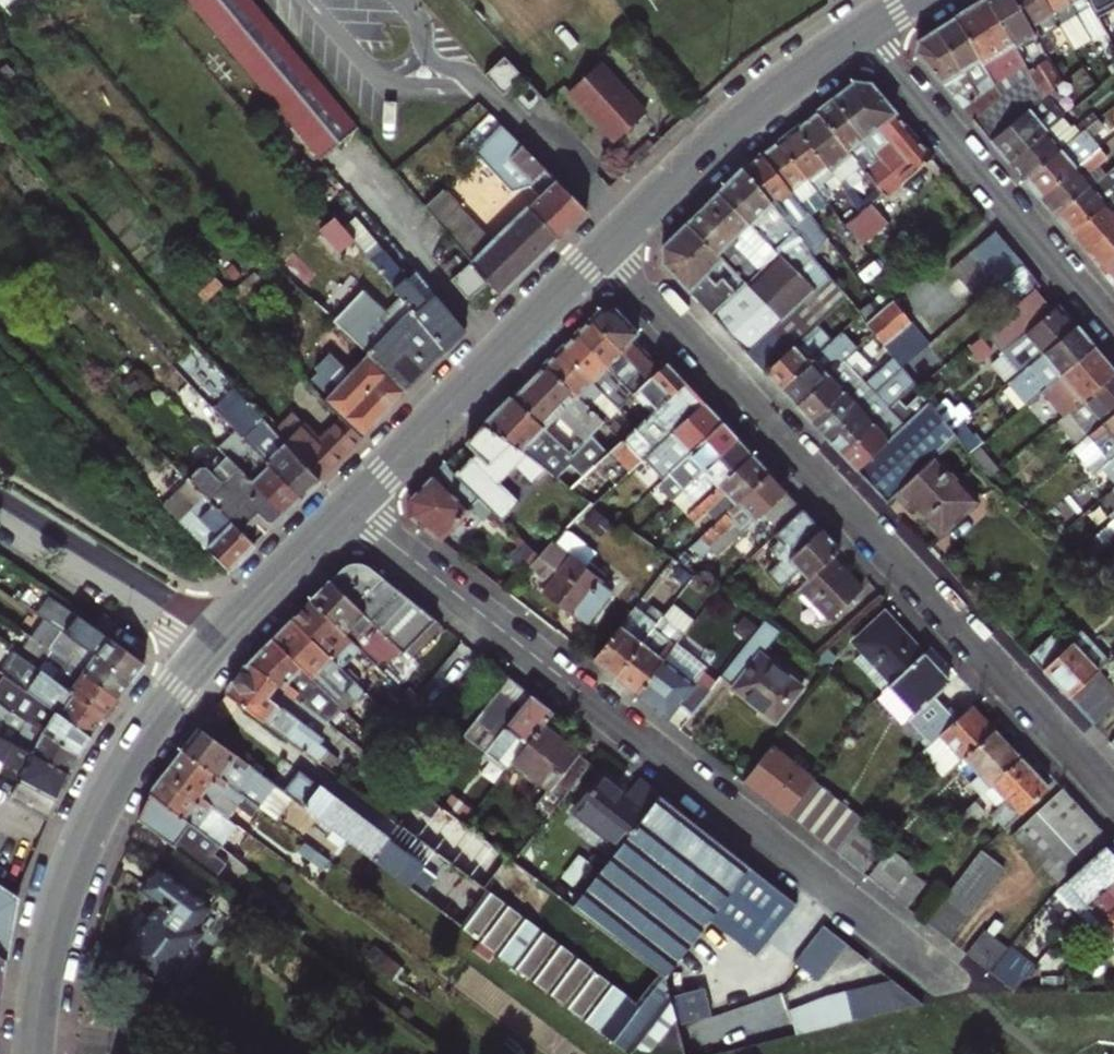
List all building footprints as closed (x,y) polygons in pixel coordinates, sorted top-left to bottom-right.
[(11,16),(29,0),(0,0),(0,3),(11,16)] [(360,130),(286,42),(251,0),(188,0),(322,160),(360,130)] [(1027,73),(983,0),(982,0),(952,17),(994,86),(1000,97),(1002,95),(1027,73)] [(1042,51),(1012,0),(983,0),(1027,73),(1031,79),(1042,97),(1046,94),(1060,82),(1049,65),(1042,51)] [(1055,24),(1041,0),(1012,0),(1042,51),(1053,45),(1047,34),(1057,28),(1055,24)] [(1098,55),(1065,0),(1041,0),(1055,24),(1069,18),(1075,28),(1072,29),(1091,58),(1098,55)] [(1086,0),(1065,0),(1098,55),(1105,51),(1097,36),(1081,10),(1089,5),(1086,0)] [(1113,0),(1086,0),(1089,5),(1099,21),(1113,13),(1113,0)] [(1105,32),(1099,21),(1089,5),(1081,10),(1097,36),(1105,32)] [(984,92),(994,86),(952,17),(933,27),(951,55),(970,84),(974,80),(977,85),(979,84),(984,92)] [(915,55),(973,122),(1000,97),(994,86),(984,92),(979,84),(977,85),(974,80),(970,84),(951,55),(933,27),(914,38),(915,55)] [(1057,43),(1064,39),(1057,28),(1047,34),(1053,45),(1057,43)] [(1049,65),(1060,82),(1081,68),(1071,53),(1064,39),(1057,43),(1064,57),(1049,65)] [(504,96),(523,78),(504,58),(484,76),(504,96)] [(613,139),(643,109),(596,62),(566,91),(613,139)] [(973,122),(990,142),(1042,97),(1031,79),(1027,73),(1002,95),(1000,97),(973,122)] [(874,129),(891,114),(867,86),(851,82),(830,98),(873,153),(881,147),(886,142),(874,129)] [(1008,163),(1045,131),(1036,120),(1054,104),(1046,94),(1042,97),(990,142),(1008,163)] [(678,113),(683,119),(702,102),(697,96),(678,113)] [(880,162),(873,153),(830,98),(815,109),(863,172),(865,175),(880,162)] [(848,185),(863,172),(815,109),(795,126),(828,169),(832,166),(848,185)] [(874,129),(886,142),(903,127),(891,114),(874,129)] [(832,174),(828,169),(795,126),(776,141),(814,187),(832,174)] [(881,147),(905,179),(929,158),(903,127),(886,142),(881,147)] [(1008,163),(1024,182),(1062,150),(1045,131),(1008,163)] [(1073,141),(1077,146),(1089,137),(1084,132),(1073,141)] [(446,194),(427,210),(444,230),(463,253),(500,297),(586,211),(576,201),(509,134),(487,156),(514,182),(523,173),(532,182),(535,179),(547,191),(543,196),(540,199),(531,209),(491,247),(446,194)] [(629,157),(635,164),(654,146),(648,140),(629,157)] [(828,205),(814,187),(776,141),(760,154),(804,211),(811,219),(828,205)] [(879,193),(882,198),(905,179),(881,147),(873,153),(880,162),(865,175),(879,193)] [(1024,182),(1039,199),(1077,168),(1062,150),(1024,182)] [(794,219),(804,211),(760,154),(742,169),(807,252),(814,245),(794,219)] [(1106,175),(1113,169),(1113,166),(1110,161),(1097,171),(1103,177),(1106,175)] [(618,180),(626,173),(618,165),(611,172),(618,180)] [(1054,217),(1092,186),(1077,168),(1039,199),(1054,217)] [(826,277),(807,252),(742,169),(718,193),(777,254),(812,290),(826,277)] [(1070,235),(1107,204),(1113,199),(1113,184),(1106,175),(1103,177),(1092,186),(1054,217),(1070,235)] [(854,203),(861,197),(853,187),(846,192),(853,202),(854,203)] [(848,207),(853,202),(846,192),(840,197),(848,207)] [(745,283),(777,254),(718,193),(686,223),(745,283)] [(1086,254),(1113,230),(1113,199),(1107,204),(1070,235),(1086,254)] [(845,223),(864,244),(889,222),(870,201),(860,210),(845,223)] [(814,245),(823,236),(811,219),(804,211),(794,219),(814,245)] [(343,257),(357,245),(335,218),(320,231),(343,257)] [(745,354),(770,329),(812,290),(777,254),(745,283),(686,223),(663,246),(661,264),(745,354)] [(1100,271),(1113,260),(1113,230),(1086,254),(1100,271)] [(970,252),(979,264),(1002,243),(993,232),(970,252)] [(372,262),(385,252),(370,234),(357,245),(372,262)] [(979,264),(988,274),(1011,254),(1002,243),(979,264)] [(365,283),(380,272),(372,262),(357,245),(343,257),(365,283)] [(446,351),(466,331),(420,276),(412,284),(385,252),(372,262),(380,272),(392,287),(405,302),(446,351)] [(949,270),(959,282),(979,264),(970,252),(949,270)] [(988,274),(996,285),(1020,264),(1011,254),(988,274)] [(1113,287),(1113,260),(1100,271),(1113,287)] [(327,314),(334,307),(286,261),(279,267),(327,314)] [(959,282),(968,292),(988,274),(979,264),(959,282)] [(1005,313),(1013,305),(1038,285),(1020,264),(996,285),(988,293),(1005,313)] [(452,281),(469,301),(488,285),(471,265),(452,281)] [(968,292),(977,302),(988,293),(996,285),(988,274),(968,292)] [(218,308),(231,297),(217,281),(204,292),(218,308)] [(992,361),(1005,349),(1050,312),(1034,292),(989,330),(976,342),(992,361)] [(373,357),(409,390),(446,351),(405,302),(381,326),(392,336),(379,348),(339,310),(331,317),(373,357)] [(864,326),(882,349),(910,325),(893,302),(864,326)] [(992,361),(1009,381),(1074,326),(1056,306),(1050,312),(1005,349),(992,361)] [(645,379),(657,368),(631,340),(637,334),(615,310),(601,310),(591,319),(645,379)] [(632,395),(645,379),(591,319),(575,335),(632,395)] [(762,372),(777,389),(829,342),(813,325),(787,349),(762,372)] [(899,371),(918,354),(927,346),(910,325),(882,349),(885,353),(892,362),(899,371)] [(1028,402),(1042,390),(1092,347),(1074,326),(1009,381),(1028,402)] [(745,354),(762,372),(787,349),(770,329),(745,354)] [(777,389),(794,407),(840,363),(860,345),(854,339),(850,343),(840,332),(829,342),(777,389)] [(650,414),(632,395),(575,335),(560,350),(600,391),(609,383),(627,402),(644,420),(650,414)] [(1064,415),(1071,408),(1113,372),(1092,347),(1042,390),(1064,415)] [(602,393),(600,391),(560,350),(544,366),(599,423),(608,431),(614,425),(610,420),(593,402),(602,393)] [(363,437),(386,414),(351,377),(331,355),(316,371),(319,374),(313,379),(330,396),(325,401),(343,418),(363,437)] [(386,414),(409,390),(373,357),(351,377),(386,414)] [(632,395),(650,414),(684,383),(663,362),(657,368),(645,379),(632,395)] [(883,386),(899,371),(892,362),(875,377),(883,386)] [(794,407),(809,423),(859,378),(862,375),(854,367),(848,372),(840,363),(794,407)] [(586,436),(599,423),(544,366),(511,399),(543,425),(558,408),(586,436)] [(824,440),(839,456),(886,412),(912,388),(904,378),(899,371),(883,386),(878,390),(824,440)] [(1075,447),(1113,413),(1113,373),(1113,372),(1071,408),(1077,415),(1059,429),(1075,447)] [(809,423),(824,440),(878,390),(870,382),(866,385),(859,378),(809,423)] [(621,481),(642,462),(703,404),(684,383),(650,414),(644,420),(636,428),(619,443),(606,456),(589,472),(601,484),(583,500),(590,505),(593,507),(621,481)] [(619,410),(627,402),(609,383),(600,391),(602,393),(619,410)] [(619,411),(619,410),(602,393),(593,402),(610,420),(619,411)] [(916,414),(925,405),(919,397),(909,406),(916,414)] [(570,490),(589,472),(606,456),(586,436),(573,450),(543,425),(511,399),(484,426),(521,453),(570,490)] [(260,438),(255,433),(228,403),(219,411),(224,416),(249,444),(251,445),(260,438)] [(671,457),(679,464),(721,423),(703,404),(642,462),(653,473),(662,466),(671,457)] [(884,505),(893,496),(933,460),(953,441),(925,405),(916,414),(908,421),(854,472),(884,505)] [(901,414),(908,421),(916,414),(909,406),(901,414)] [(839,456),(854,472),(908,421),(901,414),(893,420),(886,412),(839,456)] [(274,431),(319,481),(363,437),(343,418),(320,439),(293,413),(274,431)] [(1096,471),(1113,456),(1113,413),(1075,447),(1096,471)] [(244,449),(249,444),(224,416),(213,425),(227,440),(220,447),(231,458),(238,466),(249,455),(244,449)] [(301,499),(319,481),(274,431),(266,423),(255,433),(260,438),(251,445),(301,499)] [(700,466),(705,471),(737,439),(721,423),(679,464),(669,473),(657,485),(669,496),(679,485),(700,466)] [(514,502),(493,481),(521,453),(484,426),(466,444),(473,451),(452,472),(476,497),(497,518),(514,502)] [(714,482),(720,487),(752,456),(737,439),(705,471),(685,490),(695,500),(714,482)] [(285,515),(301,499),(251,445),(249,444),(244,449),(249,455),(238,466),(285,515)] [(727,500),(735,507),(769,474),(752,456),(720,487),(701,506),(689,518),(698,527),(708,517),(727,500)] [(1112,489),(1113,488),(1113,456),(1096,471),(1112,489)] [(662,466),(669,473),(679,464),(671,457),(662,466)] [(275,524),(285,515),(238,466),(231,458),(214,474),(208,469),(198,469),(188,479),(189,481),(241,532),(257,517),(264,525),(275,524)] [(937,538),(975,505),(933,460),(893,496),(906,510),(910,507),(937,538)] [(621,481),(633,492),(653,473),(642,462),(621,481)] [(410,517),(439,540),(476,497),(452,472),(446,465),(410,501),(410,517)] [(679,485),(685,490),(705,471),(700,466),(679,485)] [(779,530),(802,509),(769,474),(735,507),(716,526),(701,541),(711,551),(734,527),(741,534),(763,513),(779,530)] [(229,570),(254,545),(241,532),(189,481),(165,506),(217,558),(229,570)] [(695,500),(701,506),(720,487),(714,482),(695,500)] [(708,517),(716,526),(735,507),(727,500),(708,517)] [(807,579),(831,557),(839,549),(802,509),(779,530),(778,531),(784,537),(779,541),(771,549),(783,563),(774,571),(780,578),(783,575),(786,578),(797,568),(807,579)] [(1095,535),(1103,544),(1113,534),(1113,519),(1095,535)] [(711,551),(717,557),(741,534),(734,527),(711,551)] [(774,535),(779,541),(784,537),(778,531),(774,535)] [(584,628),(613,593),(584,569),(592,557),(561,533),(536,558),(527,569),(549,587),(542,595),(584,628)] [(829,619),(861,589),(831,557),(807,579),(796,590),(800,594),(802,592),(829,619)] [(402,653),(435,621),(402,594),(370,569),(366,567),(361,566),(355,566),(348,567),(344,569),(340,572),(330,582),(400,651),(402,653)] [(381,669),(400,651),(330,582),(311,601),(361,650),(381,669)] [(132,683),(146,664),(127,652),(110,640),(94,629),(48,597),(34,615),(65,637),(132,683)] [(342,670),(361,650),(311,601),(292,620),(342,670)] [(591,661),(612,678),(664,616),(652,607),(646,615),(636,607),(591,661)] [(886,627),(892,622),(883,614),(877,619),(886,627)] [(94,629),(110,640),(121,624),(111,618),(107,619),(103,616),(94,629)] [(612,678),(634,695),(671,648),(684,632),(664,616),(612,678)] [(872,663),(890,682),(921,653),(892,622),(886,627),(877,619),(852,642),(861,652),(854,658),(865,670),(872,663)] [(354,681),(342,670),(292,620),(273,640),(334,702),(354,681)] [(435,621),(402,653),(414,664),(443,628),(435,621)] [(775,723),(801,689),(759,657),(778,633),(763,621),(719,677),(733,688),(732,691),(775,723)] [(1113,705),(1113,687),(1098,670),(1107,662),(1083,635),(1067,649),(1054,634),(1028,657),(1092,725),(1113,705)] [(119,700),(132,683),(65,637),(53,655),(119,700)] [(319,718),(334,702),(273,640),(250,664),(278,686),(319,718)] [(689,714),(708,690),(694,680),(700,671),(671,648),(634,695),(664,719),(676,704),(689,714)] [(812,660),(824,670),(836,658),(826,648),(812,660)] [(880,692),(906,720),(946,681),(921,653),(890,682),(880,692)] [(105,718),(119,700),(53,655),(40,673),(105,718)] [(105,718),(40,673),(28,665),(20,675),(0,662),(0,674),(91,737),(105,718)] [(298,732),(301,726),(267,700),(278,686),(250,664),(249,664),(226,694),(330,775),(339,764),(298,732)] [(473,695),(487,706),(508,680),(494,669),(473,695)] [(91,737),(0,674),(0,704),(78,755),(91,737)] [(462,738),(484,754),(529,697),(508,680),(487,706),(462,738)] [(506,774),(509,769),(542,727),(551,715),(529,697),(484,754),(480,760),(486,764),(489,760),(495,768),(506,774)] [(78,755),(0,704),(0,736),(2,738),(69,774),(78,755)] [(934,787),(960,760),(992,729),(970,705),(922,751),(939,768),(927,780),(934,787)] [(534,809),(546,818),(586,765),(576,758),(578,755),(542,727),(509,769),(530,785),(532,783),(546,794),(534,809)] [(309,814),(303,809),(201,728),(184,751),(259,810),(260,810),(269,799),(300,824),(309,814)] [(966,784),(979,797),(1019,758),(992,729),(960,760),(975,775),(966,784)] [(69,774),(2,738),(0,736),(0,773),(18,783),(20,781),(58,799),(69,774)] [(784,815),(808,785),(812,780),(770,746),(742,781),(784,815)] [(251,820),(259,810),(184,751),(167,773),(224,818),(233,806),(251,820)] [(982,814),(999,832),(1046,787),(1019,758),(979,797),(956,820),(967,830),(982,814)] [(239,829),(224,818),(167,773),(156,788),(152,795),(205,836),(223,850),(239,829)] [(571,814),(618,850),(658,800),(636,782),(625,796),(600,777),(571,814)] [(11,802),(49,820),(58,799),(20,781),(18,783),(19,784),(11,802)] [(808,785),(784,815),(789,819),(808,834),(829,808),(832,804),(808,785)] [(1035,814),(1045,824),(1071,799),(1061,788),(1035,814)] [(594,1035),(621,1001),(484,894),(398,827),(387,841),(319,790),(303,809),(309,814),(404,888),(594,1035)] [(195,849),(205,836),(152,795),(139,821),(212,877),(219,868),(195,849)] [(484,894),(508,863),(463,829),(439,811),(421,798),(398,827),(484,894)] [(1045,824),(1055,834),(1081,809),(1071,799),(1045,824)] [(662,980),(703,924),(744,869),(658,800),(618,850),(570,911),(657,976),(662,980)] [(858,824),(832,804),(829,808),(841,817),(855,828),(858,824)] [(841,817),(829,808),(808,834),(820,843),(841,817)] [(1055,834),(1064,844),(1090,819),(1081,809),(1055,834)] [(1008,840),(1017,850),(1045,824),(1035,814),(1008,840)] [(855,828),(841,817),(820,843),(834,854),(855,828)] [(1064,844),(1074,855),(1100,830),(1090,819),(1064,844)] [(1017,850),(1027,860),(1055,834),(1045,824),(1017,850)] [(834,854),(860,875),(881,849),(855,828),(834,854)] [(1074,855),(1084,865),(1102,848),(1110,840),(1100,830),(1074,855)] [(1027,860),(1036,870),(1064,844),(1055,834),(1027,860)] [(1036,870),(1047,882),(1074,855),(1064,844),(1036,870)] [(309,866),(316,857),(304,848),(297,856),(309,866)] [(1078,917),(1113,884),(1113,860),(1102,848),(1084,865),(1057,892),(1054,895),(1077,918),(1078,917)] [(864,878),(890,899),(909,876),(913,871),(887,850),(864,878)] [(1004,872),(981,852),(921,923),(947,944),(966,921),(964,919),(973,907),(984,895),(994,884),(1004,872)] [(1047,882),(1057,892),(1084,865),(1074,855),(1047,882)] [(703,924),(753,961),(793,908),(744,869),(703,924)] [(160,990),(202,936),(195,930),(210,909),(158,870),(142,890),(162,905),(120,961),(160,990)] [(890,899),(903,909),(921,886),(909,876),(890,899)] [(1078,917),(1113,953),(1113,884),(1078,917)] [(4,960),(16,904),(0,893),(0,957),(4,960)] [(844,948),(820,929),(789,966),(813,986),(844,948)] [(992,940),(980,931),(961,955),(983,973),(1003,949),(992,940)] [(983,973),(1010,994),(1031,969),(1004,949),(1003,949),(983,973)] [(672,1029),(662,980),(657,976),(631,1008),(621,1001),(594,1035),(618,1053),(678,1053),(672,1029)] [(691,986),(692,1016),(712,1015),(711,985),(691,986)] [(873,990),(857,994),(840,997),(848,1026),(920,1010),(890,986),(873,990)] [(673,1021),(691,1021),(691,990),(673,990),(673,1021)]
